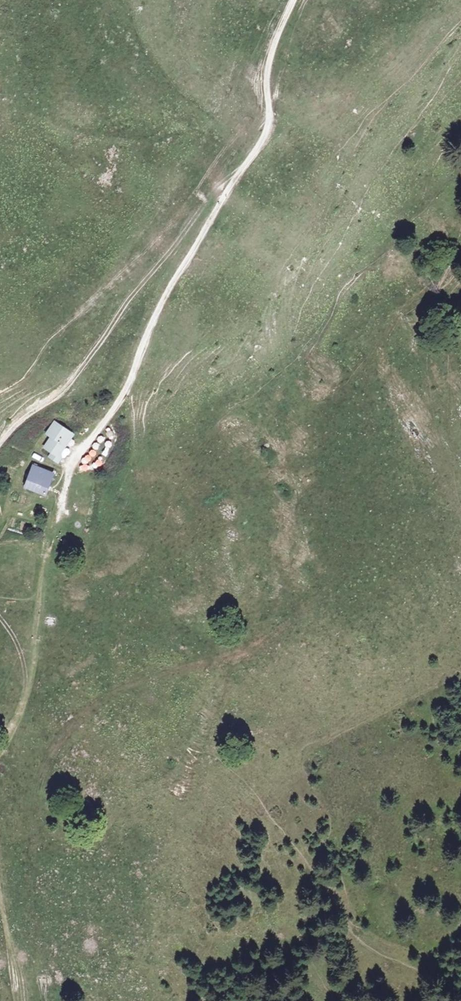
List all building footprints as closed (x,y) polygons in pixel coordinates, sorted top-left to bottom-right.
[(58,459),(72,437),(52,425),(44,438),(50,442),(44,451),(58,459)] [(44,492),(53,470),(38,464),(29,486),(44,492)] [(48,616),(47,625),(56,625),(56,616),(48,616)]
